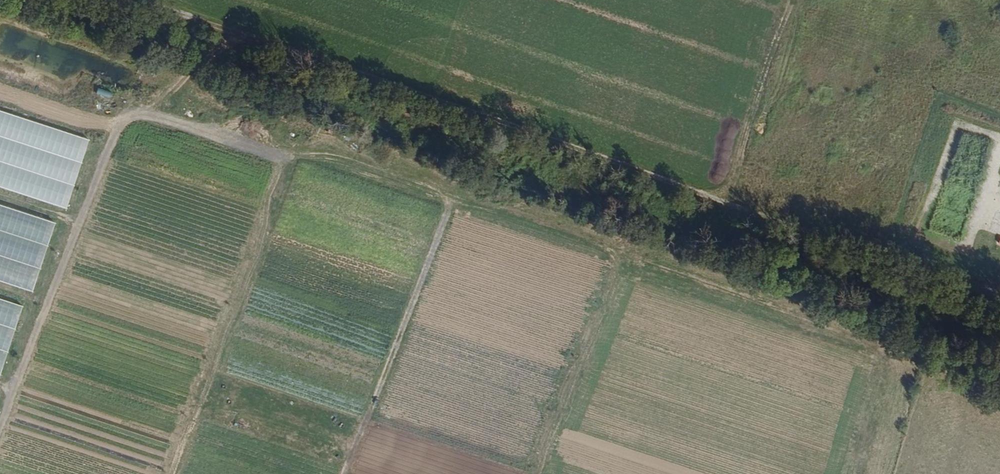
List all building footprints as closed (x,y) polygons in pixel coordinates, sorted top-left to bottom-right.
[(62,211),(86,139),(0,111),(0,191),(62,211)] [(31,295),(55,223),(0,205),(0,285),(31,295)] [(22,305),(0,297),(0,372),(22,305)]
